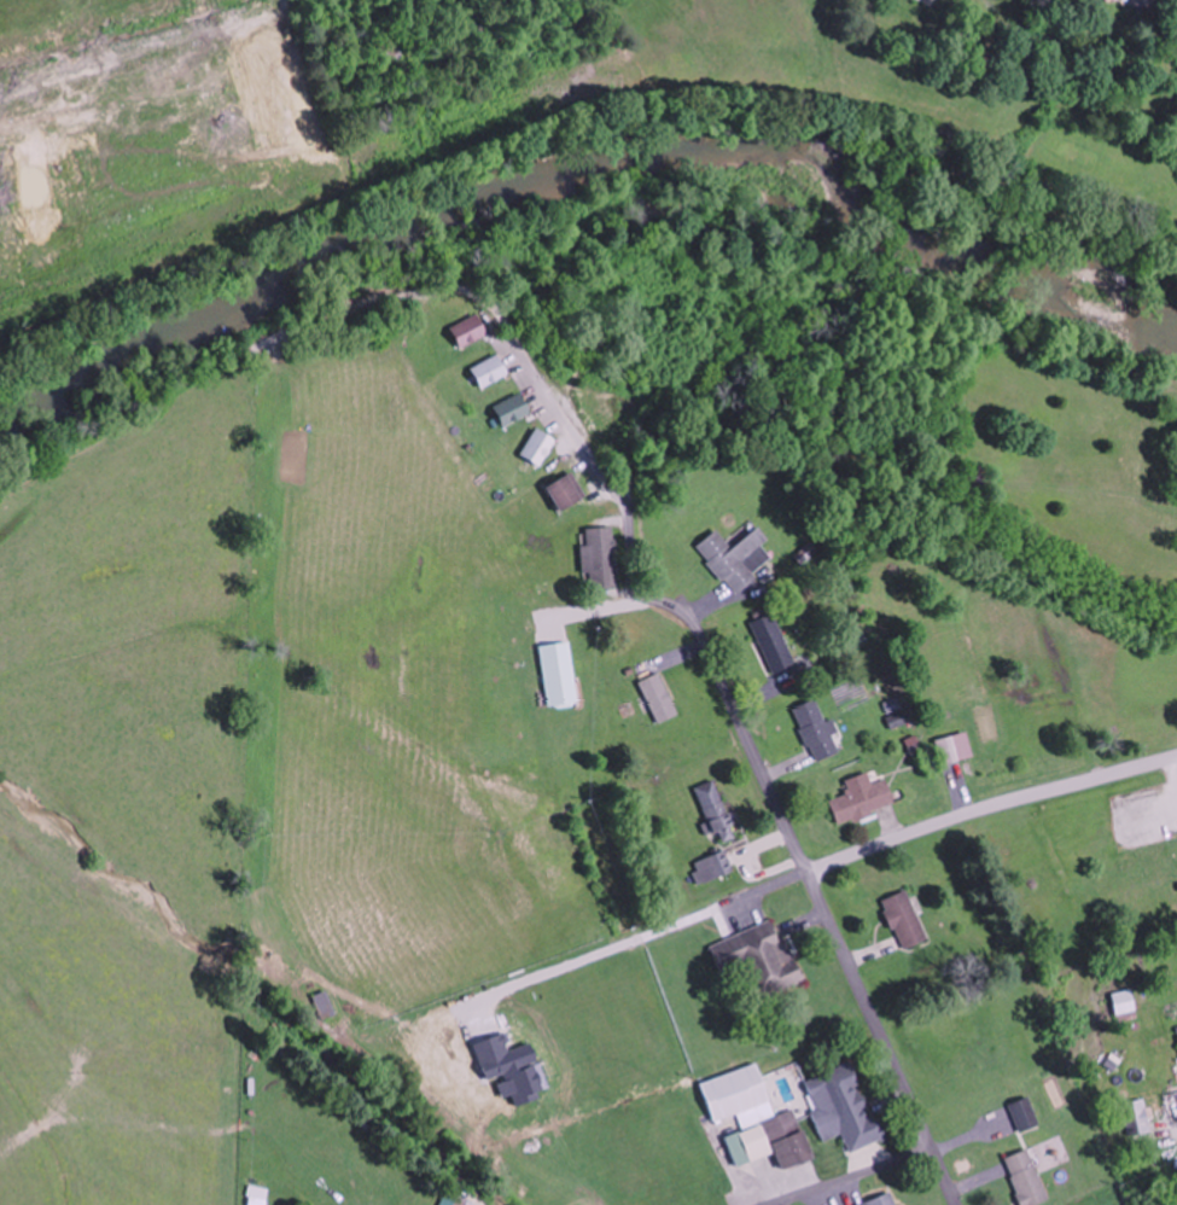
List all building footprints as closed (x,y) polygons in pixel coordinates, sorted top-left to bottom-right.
[(487,333),(477,313),(449,327),(459,347),(487,333)] [(479,387),(507,375),(499,354),(470,366),(479,387)] [(493,408),(505,427),(530,411),(519,392),(493,408)] [(520,454),(539,466),(556,440),(537,428),(520,454)] [(586,498),(573,472),(546,485),(559,511),(586,498)] [(583,573),(590,573),(591,589),(619,587),(615,526),(587,528),(588,544),(582,544),(583,573)] [(737,595),(758,577),(753,572),(769,558),(760,547),(769,540),(758,526),(732,548),(717,529),(696,547),(737,595)] [(775,674),(797,662),(772,612),(750,623),(775,674)] [(548,707),(578,703),(570,641),(540,644),(548,707)] [(660,723),(679,713),(659,673),(640,682),(660,723)] [(842,753),(832,721),(825,723),(818,699),(795,707),(813,763),(842,753)] [(973,757),(967,732),(935,741),(941,766),(973,757)] [(895,805),(886,778),(873,783),(869,773),(844,781),(848,794),(830,801),(838,824),(895,805)] [(696,788),(720,844),(739,836),(715,780),(696,788)] [(700,885),(734,871),(725,851),(692,865),(700,885)] [(927,939),(907,890),(882,900),(902,949),(927,939)] [(711,943),(720,971),(745,963),(757,999),(804,984),(788,935),(779,938),(774,922),(711,943)] [(313,996),(324,1021),(338,1015),(327,990),(313,996)] [(1137,1013),(1133,990),(1112,993),(1117,1017),(1137,1013)] [(700,1082),(713,1123),(756,1109),(761,1124),(726,1136),(735,1166),(776,1153),(781,1170),(812,1160),(796,1109),(775,1116),(758,1064),(700,1082)] [(830,1138),(843,1133),(850,1151),(874,1142),(844,1067),(807,1082),(830,1138)] [(1009,1104),(1019,1133),(1040,1126),(1030,1097),(1009,1104)] [(1129,1136),(1150,1133),(1147,1100),(1125,1102),(1129,1136)] [(1029,1149),(1004,1159),(1022,1204),(1037,1204),(1048,1201),(1029,1149)] [(894,1193),(862,1204),(898,1204),(894,1193)] [(458,1196),(454,1204),(476,1204),(458,1196)]
